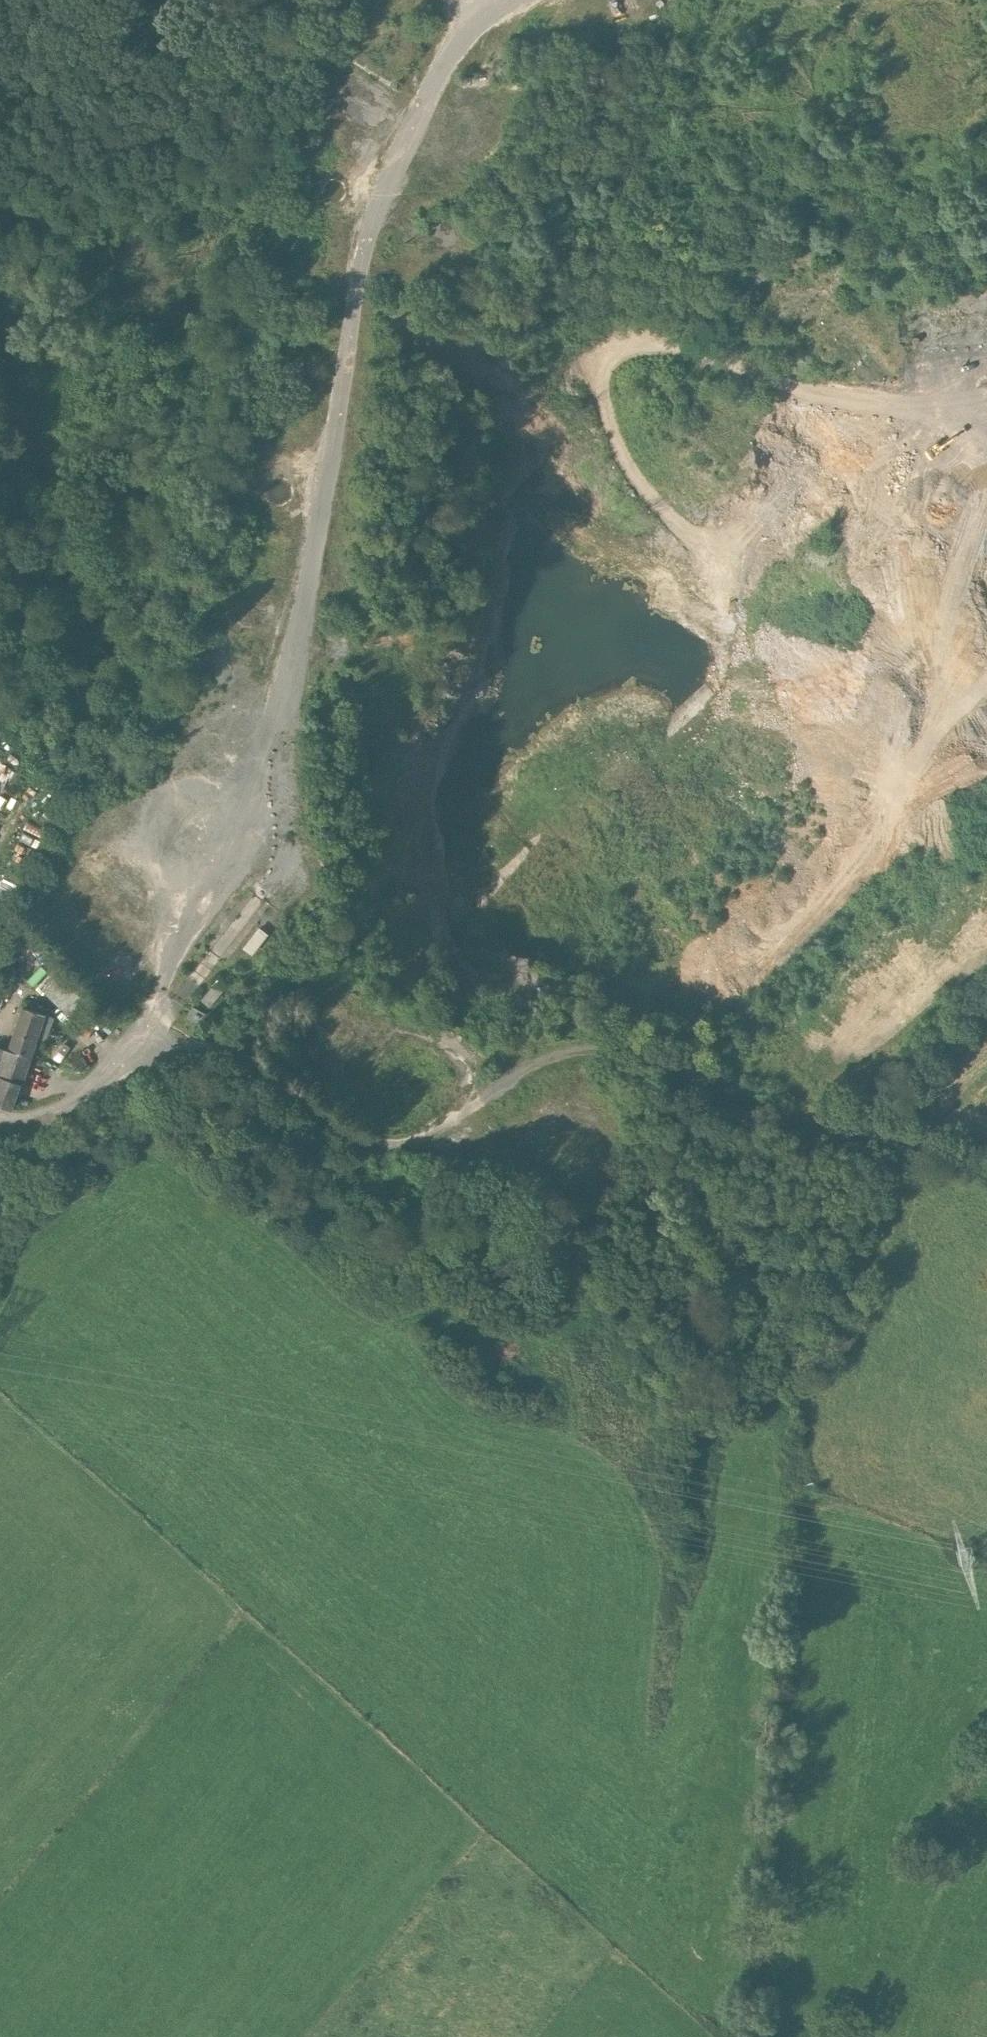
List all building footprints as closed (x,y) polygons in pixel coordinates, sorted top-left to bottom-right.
[(246,921),(232,942),(244,950),(258,929),(246,921)] [(53,970),(37,988),(70,1017),(86,999),(53,970)] [(10,1108),(19,1082),(20,1082),(42,1018),(20,1010),(7,1050),(0,1048),(0,1105),(10,1108)]
